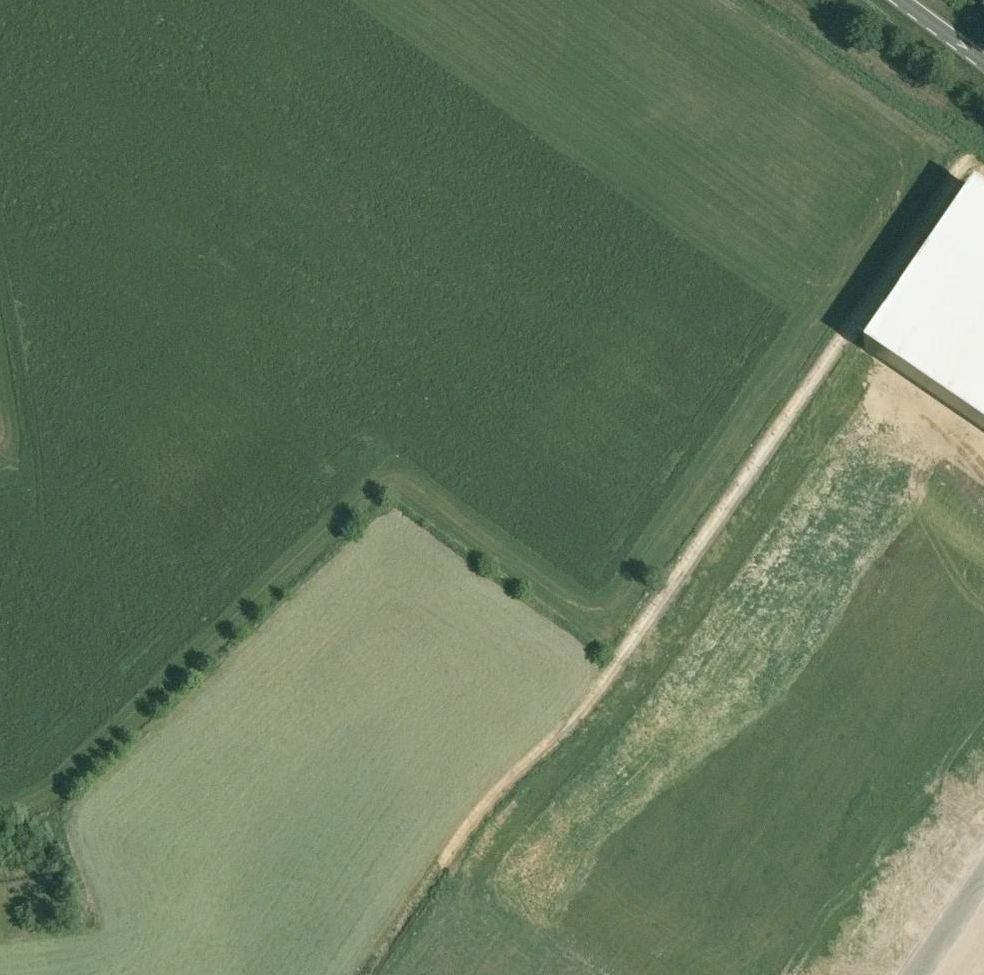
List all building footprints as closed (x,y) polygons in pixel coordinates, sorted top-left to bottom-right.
[(866,350),(983,431),(983,194),(977,189),(866,350)]
